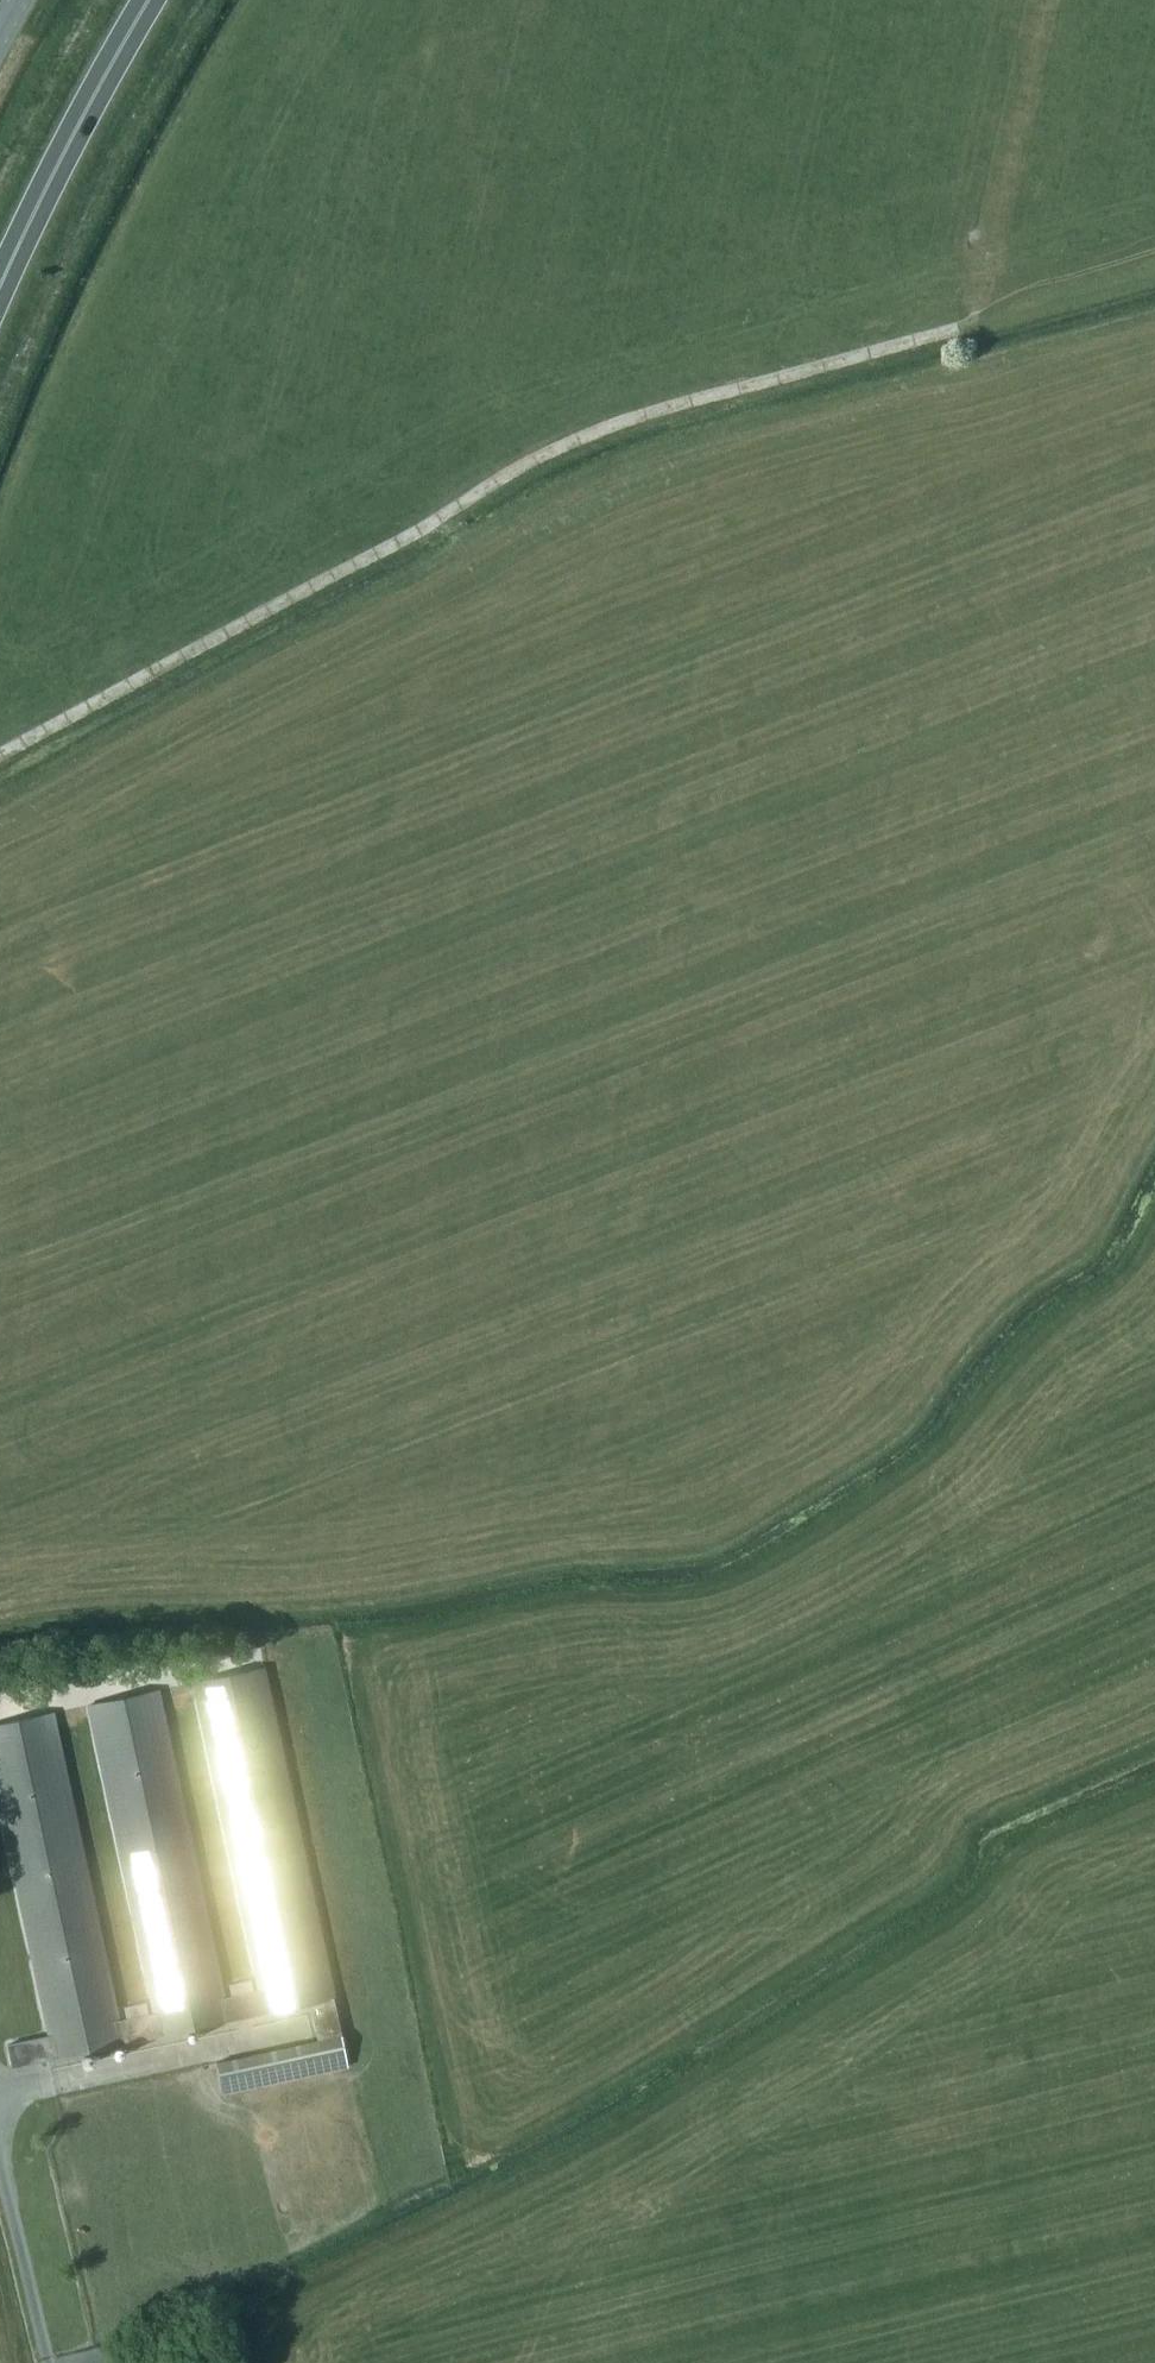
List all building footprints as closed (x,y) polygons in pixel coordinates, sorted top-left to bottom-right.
[(0,1724),(0,1806),(49,2035),(7,2044),(12,2065),(159,2034),(227,2019),(308,2001),(317,2039),(292,2044),(217,2061),(224,2092),(294,2076),(300,2074),(347,2064),(334,2003),(332,1995),(328,1977),(262,1665),(194,1680),(262,1988),(252,1990),(250,1979),(228,1984),(230,1995),(225,1996),(156,1689),(89,1704),(157,2011),(147,2013),(144,2002),(123,2007),(125,2018),(120,2019),(51,1712),(0,1724)]
